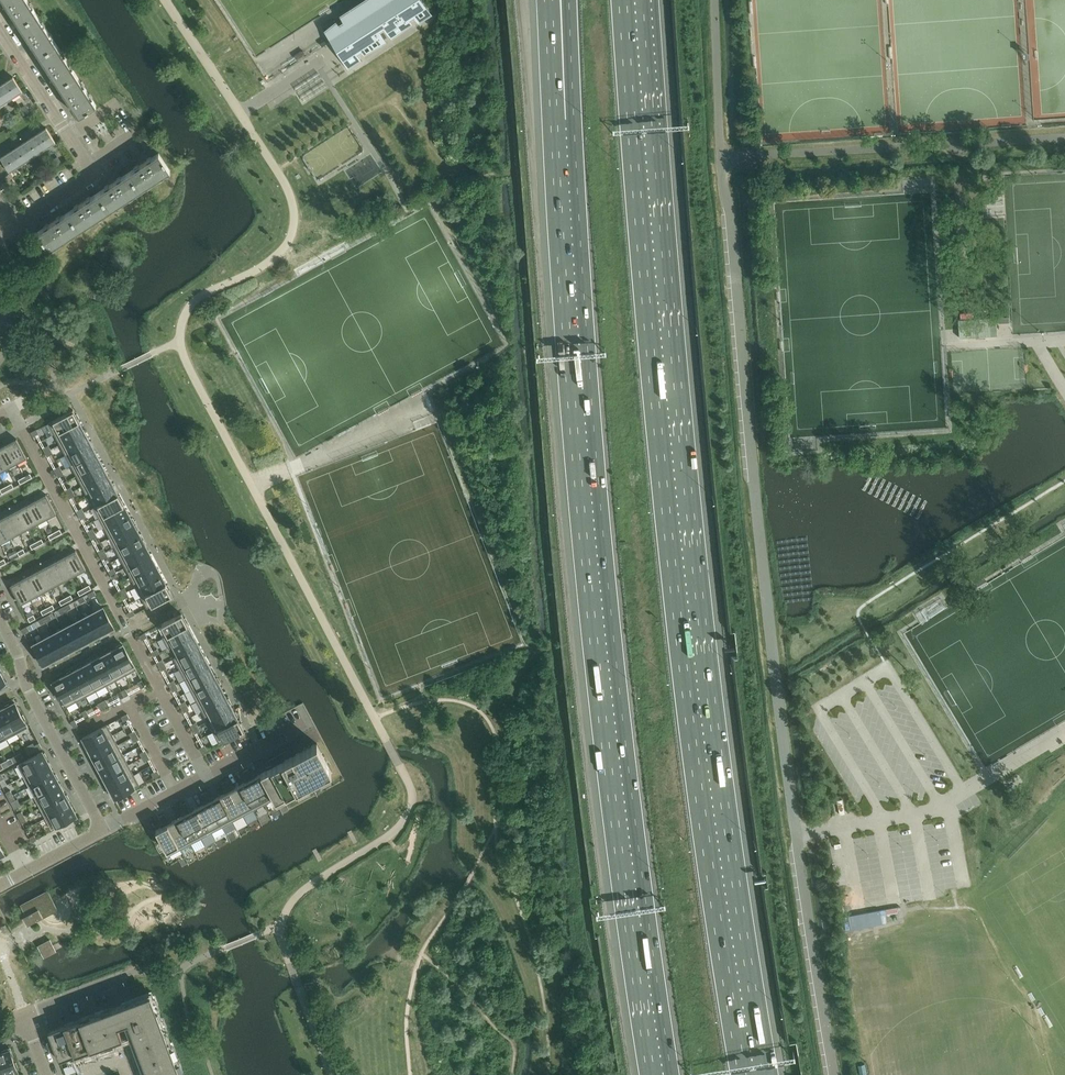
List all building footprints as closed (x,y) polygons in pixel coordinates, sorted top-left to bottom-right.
[(28,0),(4,0),(20,25),(37,14),(28,0)] [(339,52),(350,68),(348,69),(349,70),(361,61),(357,53),(361,50),(364,54),(385,40),(380,32),(385,28),(391,36),(411,23),(409,19),(414,16),(420,24),(432,16),(432,15),(431,16),(420,0),(359,0),(338,13),(340,15),(344,23),(340,26),(335,19),(323,27),(339,52)] [(39,55),(57,44),(37,14),(20,25),(39,55)] [(59,86),(77,75),(57,44),(39,55),(59,86)] [(97,105),(77,75),(59,86),(79,117),(97,105)] [(13,77),(2,85),(11,99),(19,94),(21,96),(24,94),(13,77)] [(2,85),(0,86),(0,106),(7,101),(9,103),(12,101),(11,99),(2,85)] [(46,128),(35,136),(44,150),(52,144),(54,147),(57,145),(46,128)] [(44,150),(35,136),(23,143),(32,157),(40,152),(43,154),(45,152),(44,150)] [(34,159),(32,157),(23,143),(12,150),(21,164),(29,159),(31,161),(34,159)] [(23,166),(21,164),(12,150),(1,157),(10,171),(18,166),(20,169),(23,166)] [(159,153),(128,173),(140,190),(170,171),(159,153)] [(98,193),(109,210),(140,190),(128,173),(98,193)] [(79,230),(109,210),(98,193),(68,213),(79,230)] [(49,250),(79,230),(68,213),(37,232),(49,250)] [(4,253),(0,256),(0,257),(6,265),(13,260),(7,251),(4,253)] [(960,320),(958,320),(958,321),(959,338),(997,336),(996,324),(996,318),(989,318),(960,320)] [(76,415),(73,410),(48,423),(54,434),(79,421),(78,419),(79,418),(77,414),(76,415)] [(85,431),(79,421),(54,434),(60,444),(85,431)] [(90,442),(85,431),(60,444),(65,455),(90,442)] [(26,457),(16,438),(7,443),(17,462),(26,457)] [(96,452),(90,442),(65,455),(71,465),(96,452)] [(7,443),(0,447),(0,453),(7,467),(17,462),(7,443)] [(101,463),(96,452),(71,465),(76,476),(101,463)] [(107,473),(101,463),(76,476),(82,486),(107,473)] [(112,484),(107,473),(82,486),(88,497),(112,484)] [(118,494),(112,484),(88,497),(93,507),(118,494)] [(46,494),(36,499),(46,518),(56,513),(46,494)] [(119,496),(118,494),(93,507),(99,518),(124,504),(121,500),(123,499),(120,495),(119,496)] [(36,499),(27,504),(37,523),(46,518),(36,499)] [(18,509),(28,528),(37,523),(27,504),(18,509)] [(129,514),(124,504),(99,518),(104,528),(129,514)] [(18,509),(9,514),(19,533),(28,528),(18,509)] [(9,514),(0,519),(0,520),(10,538),(19,533),(9,514)] [(131,519),(129,514),(104,528),(109,537),(134,524),(134,523),(135,522),(133,518),(131,519)] [(0,543),(10,538),(0,520),(0,542),(0,543)] [(135,526),(134,524),(109,537),(115,547),(139,534),(137,530),(138,529),(136,525),(135,526)] [(145,544),(139,534),(115,547),(120,557),(145,544)] [(150,554),(145,544),(120,557),(125,567),(150,554)] [(18,554),(16,549),(8,554),(10,558),(18,554)] [(76,550),(66,555),(76,574),(86,569),(76,550)] [(155,564),(150,554),(125,567),(130,577),(155,564)] [(66,555),(57,560),(67,579),(76,574),(66,555)] [(67,579),(57,560),(48,565),(58,584),(67,579)] [(161,574),(155,564),(130,577),(136,587),(161,574)] [(48,565),(39,570),(48,588),(58,584),(48,565)] [(48,588),(39,570),(29,575),(39,593),(48,588)] [(166,584),(161,574),(136,587),(141,597),(166,584)] [(29,575),(20,580),(30,598),(39,593),(29,575)] [(20,603),(30,598),(20,580),(10,585),(20,603)] [(167,585),(166,584),(141,597),(147,608),(172,595),(169,590),(170,589),(168,585),(167,585)] [(114,627),(103,607),(93,613),(103,633),(114,627)] [(93,613),(83,618),(94,638),(103,633),(93,613)] [(184,618),(182,613),(162,624),(167,635),(163,637),(163,638),(188,624),(187,623),(188,622),(186,618),(184,618)] [(83,618),(73,623),(84,643),(94,638),(83,618)] [(63,628),(63,629),(74,649),(75,648),(76,650),(80,647),(79,646),(84,643),(73,623),(63,628)] [(193,635),(188,624),(163,638),(168,648),(193,635)] [(63,629),(53,634),(64,654),(74,649),(63,629)] [(53,634),(43,639),(54,659),(64,654),(53,634)] [(199,645),(193,635),(168,648),(169,649),(173,646),(178,656),(174,658),(174,659),(199,645)] [(36,651),(44,665),(54,659),(43,639),(33,645),(34,647),(33,648),(35,652),(36,651)] [(136,670),(123,645),(121,646),(120,644),(116,647),(117,648),(113,650),(126,675),(136,670)] [(204,656),(199,645),(174,659),(180,669),(204,656)] [(126,675),(113,650),(103,656),(116,680),(126,675)] [(116,680),(103,656),(93,661),(106,686),(116,680)] [(210,666),(204,656),(180,669),(185,679),(210,666)] [(106,686),(93,661),(83,666),(96,691),(106,686)] [(96,691),(83,666),(73,671),(86,696),(96,691)] [(215,677),(210,666),(185,679),(191,690),(215,677)] [(86,696),(73,671),(72,672),(71,671),(67,673),(67,674),(63,677),(76,701),(86,696)] [(76,701),(63,677),(53,682),(60,696),(59,696),(61,701),(62,700),(66,707),(76,701)] [(216,678),(215,677),(191,690),(196,700),(221,687),(219,683),(220,682),(218,678),(216,678)] [(227,698),(221,687),(196,700),(202,711),(227,698)] [(228,699),(227,698),(202,711),(207,721),(232,708),(230,704),(231,703),(229,699),(228,699)] [(10,705),(9,704),(5,706),(5,707),(4,708),(17,733),(28,728),(24,720),(26,720),(23,715),(22,716),(15,702),(10,705)] [(0,710),(0,725),(7,739),(17,733),(4,708),(0,710)] [(235,713),(232,708),(207,721),(213,732),(238,719),(237,717),(238,716),(236,712),(235,713)] [(239,720),(238,719),(213,732),(219,743),(244,730),(241,725),(242,724),(240,720),(239,720)] [(113,735),(107,725),(82,738),(83,740),(82,740),(84,744),(86,744),(88,748),(113,735)] [(93,758),(118,745),(113,735),(88,748),(93,758)] [(277,765),(261,773),(261,774),(274,799),(275,800),(331,771),(317,743),(292,756),(289,757),(286,752),(273,759),(277,765)] [(98,768),(123,755),(118,745),(93,758),(98,768)] [(43,752),(17,765),(23,776),(48,763),(46,758),(47,757),(45,753),(44,754),(43,752)] [(104,778),(129,765),(123,755),(98,768),(104,778)] [(48,763),(23,776),(29,786),(54,773),(48,763)] [(109,788),(134,775),(129,765),(104,778),(109,788)] [(54,773),(29,786),(34,797),(60,784),(57,779),(58,778),(56,774),(55,775),(54,773)] [(253,778),(250,779),(264,804),(274,799),(261,774),(253,778)] [(115,798),(139,785),(134,775),(109,788),(111,792),(110,793),(112,797),(114,796),(115,798)] [(248,781),(240,785),(253,810),(264,804),(250,779),(248,781)] [(60,784),(34,797),(40,807),(65,794),(60,784)] [(232,789),(229,791),(243,816),(253,810),(240,785),(232,789)] [(227,792),(219,796),(232,821),(243,816),(229,791),(227,792)] [(65,794),(40,807),(46,818),(71,804),(68,800),(70,799),(67,795),(66,796),(65,794)] [(211,800),(208,802),(222,827),(232,821),(219,796),(211,800)] [(206,803),(198,807),(211,832),(222,827),(208,802),(206,803)] [(71,804),(46,818),(51,829),(59,825),(59,826),(64,824),(63,822),(76,815),(71,804)] [(190,812),(188,813),(201,838),(211,832),(198,807),(190,812)] [(185,814),(177,818),(190,844),(201,838),(188,813),(185,814)] [(169,823),(167,824),(180,849),(190,844),(177,818),(169,823)] [(164,825),(155,830),(169,855),(180,849),(167,824),(164,825)] [(54,901),(48,891),(24,904),(26,915),(23,917),(26,923),(42,914),(39,909),(54,901)] [(848,929),(888,922),(886,909),(846,915),(848,929)] [(50,940),(39,946),(41,950),(44,957),(56,951),(52,944),(50,940)] [(48,1031),(59,1060),(76,1054),(123,1036),(118,1025),(128,1021),(132,1032),(148,1074),(181,1074),(150,993),(112,1008),(48,1031)] [(0,1053),(0,1059),(6,1074),(19,1074),(17,1068),(18,1068),(16,1063),(15,1063),(12,1056),(13,1056),(10,1048),(2,1051),(3,1052),(0,1053)]
